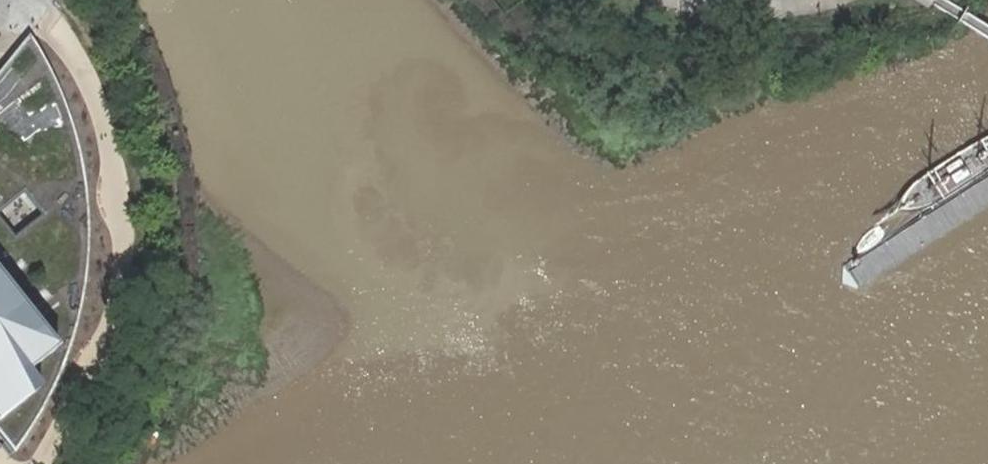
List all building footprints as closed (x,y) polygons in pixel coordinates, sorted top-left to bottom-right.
[(28,38),(0,73),(0,437),(12,452),(22,438),(38,412),(52,384),(62,361),(68,343),(73,327),(77,309),(80,292),(84,253),(85,219),(83,200),(81,179),(78,162),(72,138),(69,128),(63,108),(57,93),(54,86),(46,69),(36,51),(28,38)]
